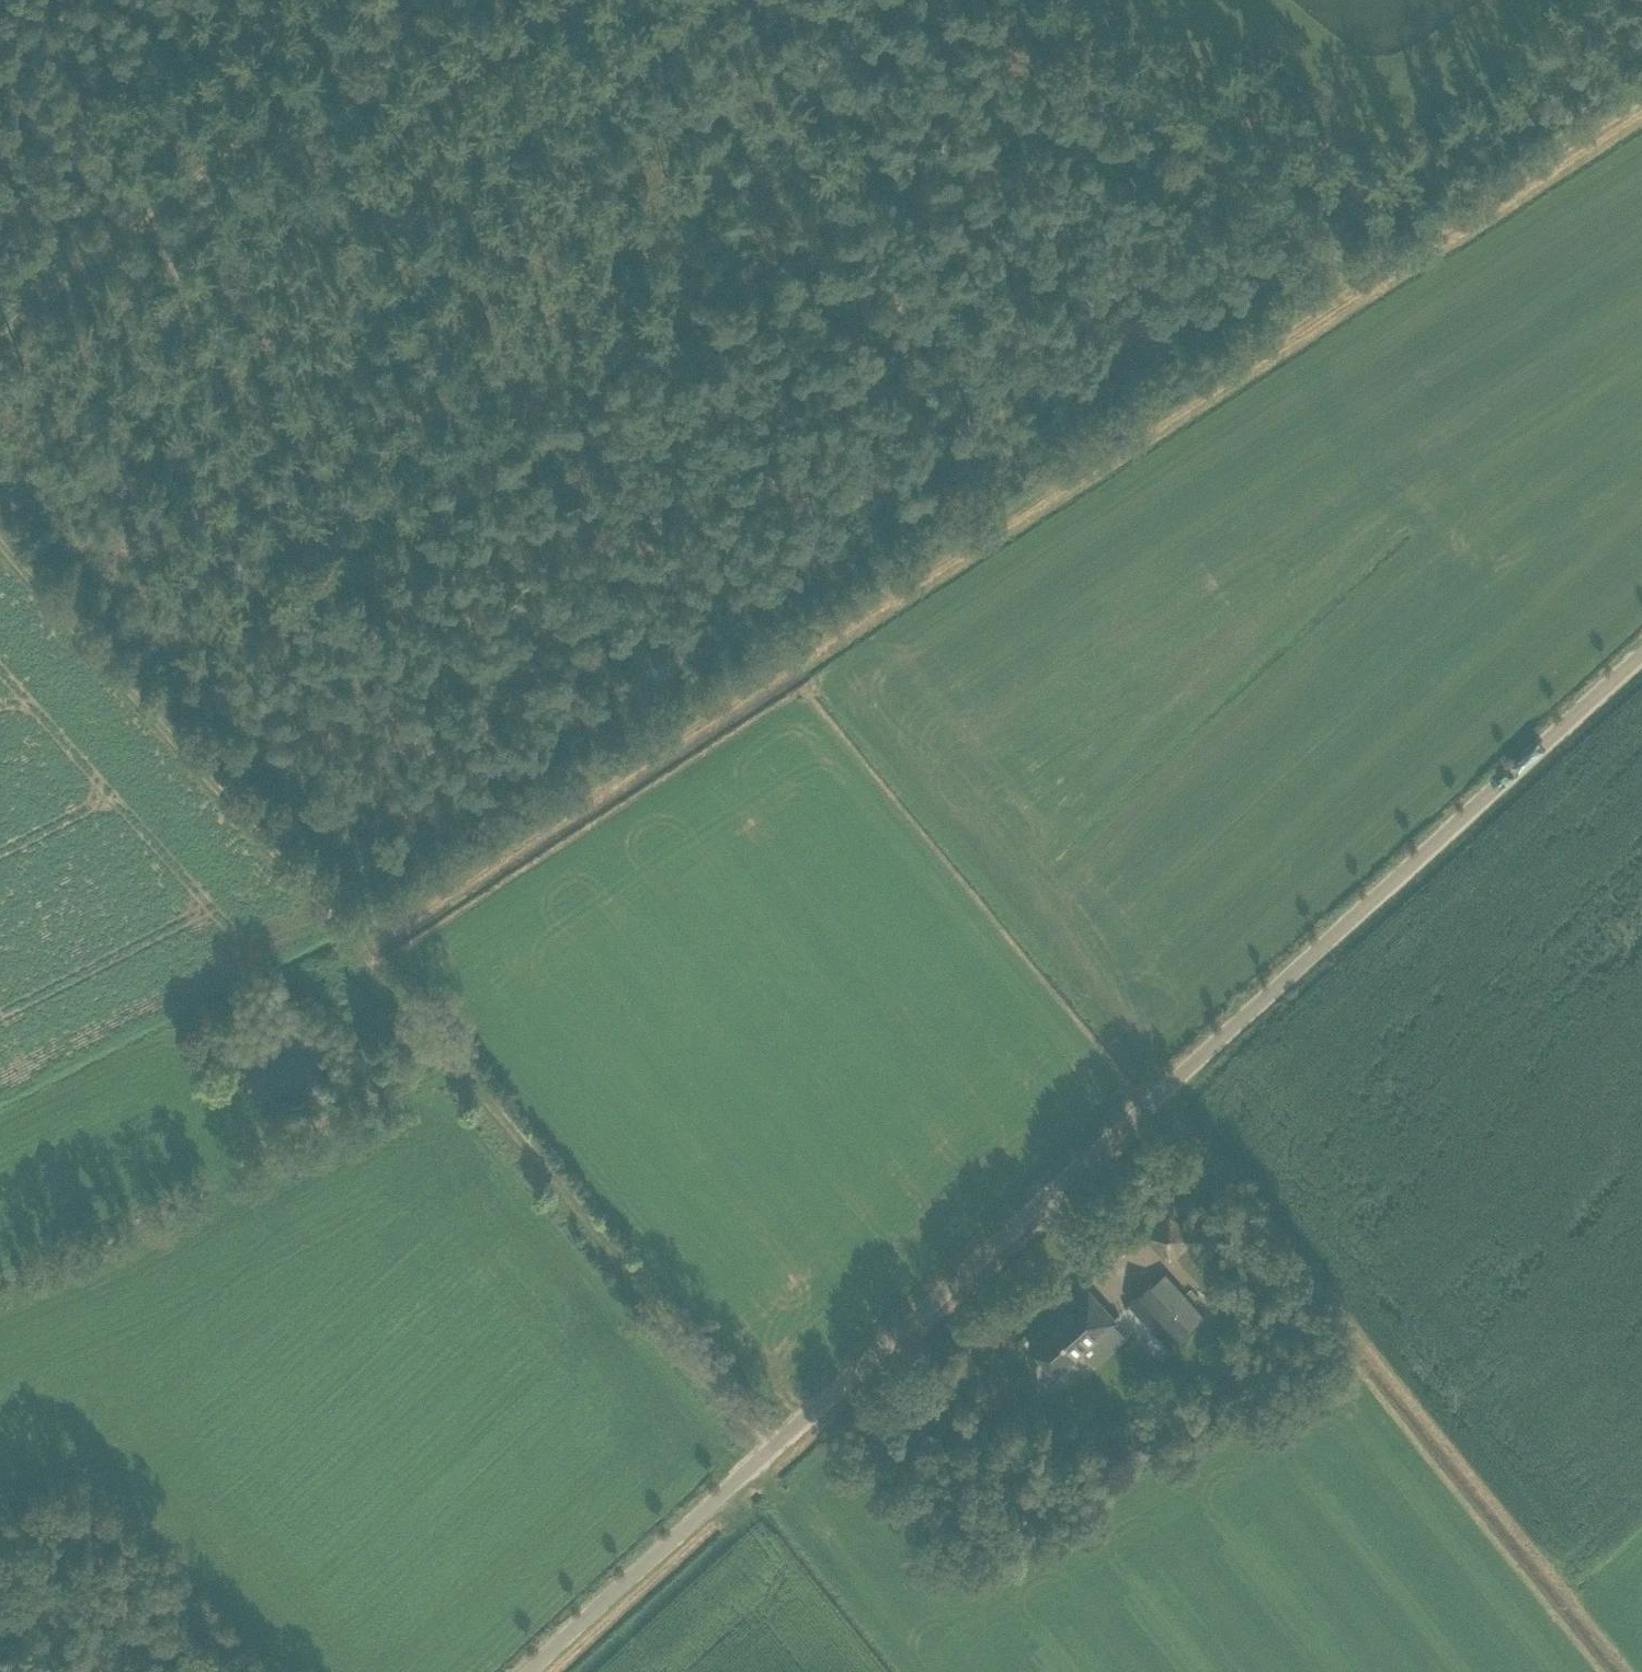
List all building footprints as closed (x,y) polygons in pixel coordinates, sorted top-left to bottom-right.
[(1194,1328),(1151,1280),(1126,1303),(1169,1350),(1194,1328)] [(1056,1374),(1115,1321),(1088,1291),(1029,1344),(1056,1374)]
